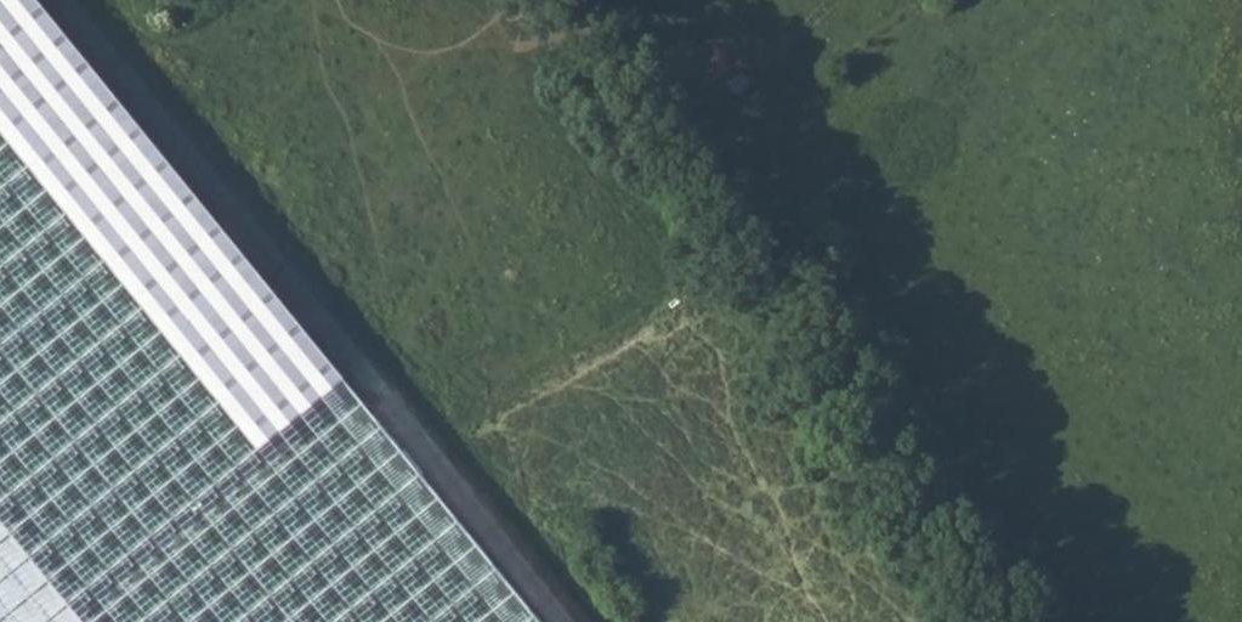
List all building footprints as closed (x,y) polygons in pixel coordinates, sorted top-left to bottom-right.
[(46,0),(18,0),(0,14),(0,621),(549,621),(46,0)]
